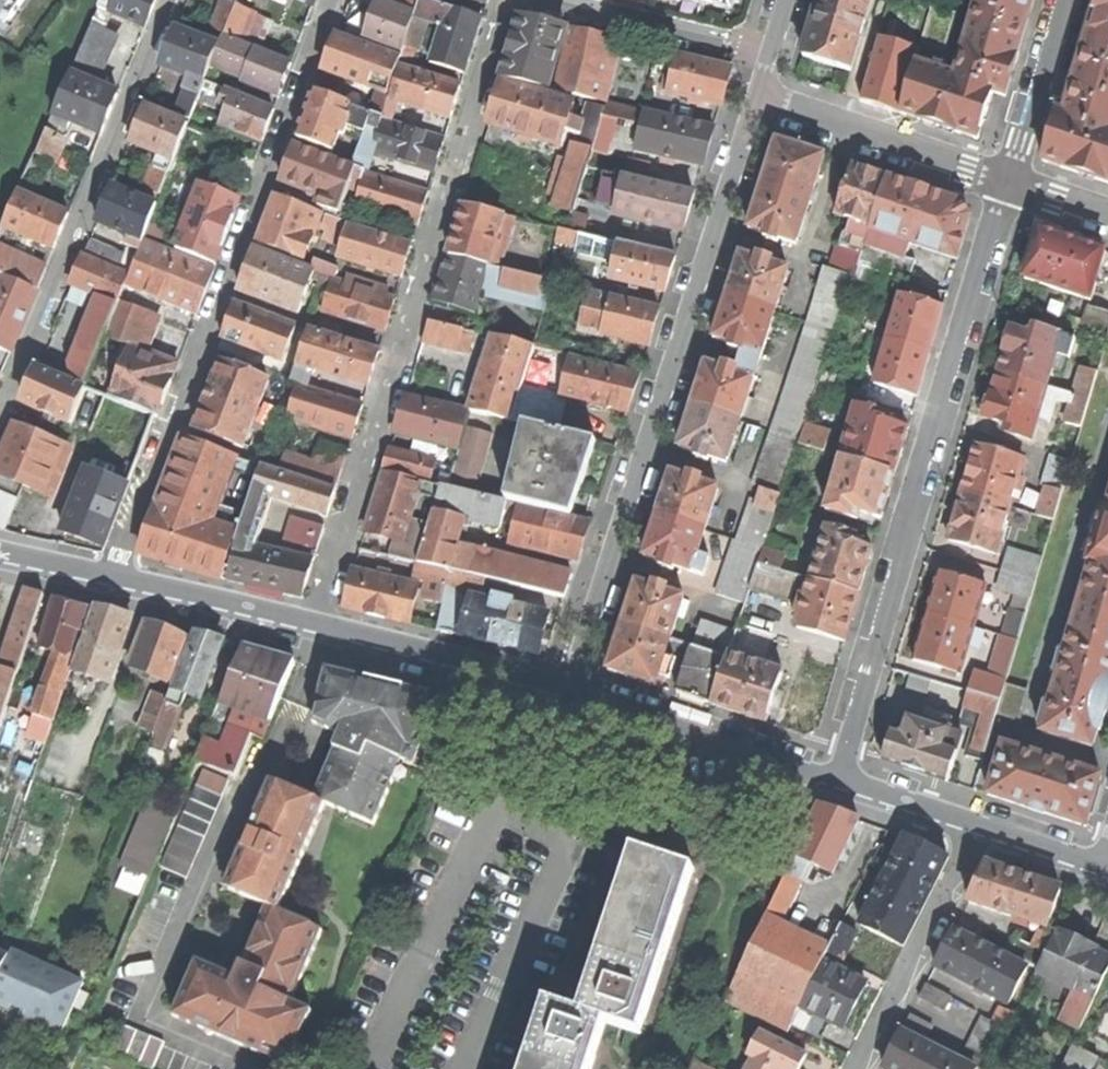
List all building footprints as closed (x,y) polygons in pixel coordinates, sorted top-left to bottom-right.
[(7,27),(27,0),(0,0),(0,22),(7,27)] [(116,0),(103,0),(99,9),(110,14),(116,0)] [(110,14),(145,28),(153,8),(157,0),(116,0),(110,14)] [(238,0),(223,0),(212,28),(216,30),(225,34),(225,32),(236,6),(238,0)] [(252,0),(238,0),(236,6),(248,11),(252,0)] [(416,15),(420,4),(410,0),(404,0),(401,9),(416,15)] [(448,7),(436,4),(424,0),(421,0),(420,4),(416,15),(415,19),(441,27),(448,7)] [(804,57),(851,71),(872,0),(821,0),(816,16),(804,57)] [(916,6),(931,10),(934,0),(918,0),(916,6)] [(959,67),(975,72),(972,81),(932,70),(917,119),(978,137),(985,111),(990,92),(1006,96),(1021,42),(1033,0),(978,0),(959,67)] [(1064,113),(1057,111),(1051,130),(1045,149),(1053,164),(1107,182),(1107,0),(1098,0),(1079,62),(1064,113)] [(412,26),(415,19),(416,15),(401,9),(379,2),(373,20),(366,39),(403,52),(412,26)] [(916,6),(912,5),(902,40),(921,46),(931,10),(916,6)] [(243,40),(254,13),(248,11),(236,6),(225,32),(243,40)] [(441,27),(430,63),(465,74),(473,46),(482,18),(448,7),(441,27)] [(271,20),(254,13),(243,40),(261,47),(271,20)] [(509,60),(504,77),(547,90),(564,29),(521,16),(512,49),(509,60)] [(74,66),(98,77),(116,36),(92,26),(74,66)] [(424,30),(412,26),(403,52),(401,59),(412,63),(424,30)] [(212,67),(220,47),(177,30),(170,45),(162,66),(190,78),(205,84),(206,83),(212,67)] [(224,37),(225,34),(216,30),(212,40),(221,44),(224,37)] [(561,70),(603,80),(613,40),(590,34),(571,30),(561,70)] [(323,71),(379,91),(389,94),(401,59),(337,35),(330,53),(324,68),(323,71)] [(212,67),(243,80),(255,49),(224,37),(221,44),(220,47),(212,67)] [(921,46),(902,40),(896,59),(915,65),(921,46)] [(242,82),(278,97),(279,94),(285,80),(291,64),(291,63),(255,49),(243,80),(242,82)] [(667,75),(672,77),(677,55),(670,54),(665,75),(667,75)] [(669,93),(721,104),(726,86),(731,68),(677,55),(672,77),(669,93)] [(905,116),(920,66),(915,65),(900,114),(905,116)] [(917,119),(932,70),(920,66),(905,116),(917,119)] [(397,101),(451,118),(456,101),(461,87),(400,67),(390,99),(397,101)] [(561,70),(556,91),(598,101),(603,80),(561,70)] [(71,122),(101,135),(110,113),(118,95),(70,75),(53,115),(71,122)] [(672,77),(667,75),(663,91),(669,93),(672,77)] [(205,84),(190,78),(186,89),(189,90),(201,95),(205,84)] [(496,101),(490,123),(562,145),(574,104),(502,82),(496,101)] [(205,101),(228,110),(234,94),(206,83),(205,84),(201,95),(196,106),(202,109),(205,101)] [(201,95),(189,90),(179,116),(191,120),(194,114),(196,106),(201,95)] [(373,108),(383,111),(388,98),(389,94),(379,91),(373,108)] [(348,127),(350,123),(351,118),(347,117),(351,105),(315,92),(307,114),(298,139),(333,152),(339,134),(345,136),(348,127)] [(228,110),(221,126),(261,142),(268,125),(274,110),(234,94),(228,110)] [(391,119),(397,101),(390,99),(388,98),(383,111),(381,116),(383,117),(391,119)] [(606,102),(604,108),(602,115),(632,123),(635,124),(639,111),(606,102)] [(604,108),(588,103),(581,126),(598,131),(602,115),(604,108)] [(347,117),(351,118),(350,123),(359,126),(364,110),(351,105),(347,117)] [(161,157),(174,162),(188,127),(145,109),(138,126),(131,144),(161,157)] [(364,110),(359,126),(350,123),(348,127),(366,132),(373,113),(364,110)] [(714,128),(644,112),(635,148),(703,165),(709,146),(714,128)] [(373,113),(366,132),(355,166),(357,166),(366,170),(372,151),(382,120),(383,117),(381,116),(373,113)] [(188,127),(204,134),(209,120),(194,114),(191,120),(188,127)] [(68,128),(71,122),(53,115),(51,121),(68,128)] [(593,149),(588,165),(612,171),(616,154),(623,156),(632,123),(602,115),(598,131),(593,149)] [(382,120),(372,151),(434,170),(439,154),(444,139),(382,120)] [(593,149),(598,131),(581,126),(576,144),(593,149)] [(201,187),(202,187),(211,164),(221,141),(204,134),(188,127),(174,162),(170,175),(201,187)] [(36,153),(35,155),(56,165),(68,139),(46,130),(36,153)] [(762,187),(809,202),(823,156),(776,141),(769,165),(762,187)] [(568,172),(585,176),(588,165),(593,149),(576,144),(568,172)] [(289,162),(281,182),(322,197),(335,161),(295,146),(289,162)] [(156,170),(169,176),(170,175),(174,162),(161,157),(156,170)] [(327,214),(338,218),(343,205),(349,188),(357,166),(355,166),(336,159),(335,161),(322,197),(317,210),(322,212),(327,214)] [(357,166),(349,188),(359,191),(365,173),(366,170),(357,166)] [(853,166),(836,215),(854,221),(871,227),(888,177),(867,170),(853,166)] [(156,170),(148,190),(150,191),(161,195),(169,176),(156,170)] [(579,198),(585,176),(568,172),(558,207),(575,211),(579,198)] [(359,191),(355,204),(417,224),(422,209),(427,193),(365,173),(359,191)] [(961,202),(888,177),(871,227),(870,230),(909,243),(957,259),(963,236),(968,216),(961,202)] [(625,178),(617,214),(684,230),(689,212),(694,195),(625,178)] [(216,264),(216,265),(228,232),(240,202),(202,187),(201,187),(193,208),(182,237),(177,250),(216,264)] [(780,238),(796,244),(809,202),(762,187),(756,207),(749,229),(766,234),(765,239),(778,243),(780,238)] [(132,237),(144,242),(158,206),(112,188),(106,202),(98,223),(132,237)] [(161,195),(150,191),(147,198),(158,202),(161,195)] [(34,241),(55,249),(62,231),(69,214),(19,193),(3,228),(26,237),(34,241)] [(267,220),(258,243),(304,260),(322,212),(317,210),(276,195),(267,220)] [(575,213),(585,215),(589,200),(579,198),(575,211),(575,213)] [(175,234),(182,237),(193,208),(186,205),(175,234)] [(355,210),(343,205),(338,218),(349,223),(350,223),(355,210)] [(499,228),(502,216),(464,205),(457,228),(450,254),(487,264),(499,228)] [(581,233),(601,237),(605,220),(585,215),(575,213),(570,230),(581,233)] [(348,226),(349,223),(338,218),(327,214),(323,227),(327,229),(324,240),(342,246),(348,226)] [(499,228),(511,231),(514,219),(502,216),(499,228)] [(850,234),(867,239),(870,230),(871,227),(854,221),(850,234)] [(342,246),(339,257),(402,277),(407,260),(411,246),(348,226),(342,246)] [(556,242),(577,247),(581,233),(570,230),(559,227),(556,242)] [(1039,228),(1022,278),(1087,300),(1104,250),(1071,238),(1039,228)] [(867,239),(865,245),(897,255),(904,257),(909,243),(870,230),(867,239)] [(841,245),(862,252),(865,245),(867,239),(850,234),(845,232),(841,245)] [(577,247),(576,252),(615,261),(620,241),(601,237),(581,233),(577,247)] [(31,248),(34,241),(26,237),(23,245),(31,248)] [(144,242),(132,237),(119,271),(131,275),(144,242)] [(677,255),(620,241),(615,261),(611,280),(665,293),(671,274),(677,255)] [(112,268),(118,254),(90,242),(84,257),(112,268)] [(127,285),(197,313),(207,289),(214,270),(214,269),(144,242),(131,275),(127,285)] [(862,252),(841,245),(833,270),(854,277),(858,266),(862,252)] [(890,276),(897,255),(865,245),(862,252),(858,266),(890,276)] [(16,254),(0,247),(0,275),(2,276),(6,277),(16,254)] [(248,269),(240,291),(248,294),(298,314),(311,281),(314,273),(311,272),(256,250),(248,269)] [(16,254),(6,277),(37,290),(46,269),(47,267),(16,254)] [(727,297),(775,311),(788,270),(771,265),(772,261),(759,257),(758,260),(741,255),(735,274),(727,297)] [(904,257),(897,255),(890,276),(907,282),(914,260),(904,257)] [(112,268),(84,257),(79,270),(72,285),(101,298),(119,305),(120,302),(127,285),(131,275),(119,271),(112,268)] [(442,279),(436,301),(473,312),(478,294),(486,267),(448,257),(442,279)] [(315,260),(311,272),(314,273),(322,276),(332,279),(336,281),(339,275),(341,269),(315,260)] [(854,277),(833,270),(812,263),(807,277),(850,291),(854,277)] [(492,290),(537,302),(536,309),(545,311),(553,281),(487,264),(486,267),(478,294),(490,297),(492,290)] [(320,284),(322,276),(314,273),(311,281),(320,284)] [(11,352),(25,318),(37,290),(6,277),(2,276),(0,282),(0,348),(11,352)] [(328,294),(332,279),(322,276),(320,284),(317,291),(328,294)] [(348,277),(345,284),(387,296),(389,289),(348,277)] [(328,294),(322,311),(385,330),(390,315),(395,299),(387,296),(345,284),(336,281),(332,279),(328,294)] [(511,302),(536,309),(537,302),(492,290),(490,297),(511,302)] [(818,291),(808,321),(836,330),(846,301),(818,291)] [(591,293),(582,329),(648,346),(654,327),(660,309),(591,293)] [(900,296),(887,339),(929,352),(936,328),(942,309),(900,296)] [(730,347),(743,351),(742,354),(759,359),(775,311),(727,297),(721,316),(714,338),(731,343),(730,347)] [(78,385),(85,388),(107,336),(119,305),(101,298),(74,366),(78,385)] [(121,342),(135,307),(120,302),(119,305),(107,336),(121,342)] [(229,320),(222,339),(282,362),(296,327),(235,304),(229,320)] [(1079,331),(1107,339),(1107,334),(1107,311),(1087,305),(1079,331)] [(135,307),(121,342),(131,345),(146,352),(160,317),(135,307)] [(429,320),(426,333),(442,337),(469,343),(472,331),(429,320)] [(808,321),(789,376),(818,385),(836,330),(808,321)] [(997,372),(1045,385),(1056,347),(1058,347),(1062,334),(1033,325),(1030,333),(1010,327),(1007,339),(997,372)] [(287,364),(296,367),(298,361),(308,330),(300,328),(287,364)] [(312,366),(368,384),(373,368),(378,353),(308,330),(298,361),(312,366)] [(440,345),(442,337),(426,333),(424,341),(440,345)] [(512,421),(522,385),(534,345),(492,335),(481,374),(470,411),(512,421)] [(440,345),(467,352),(469,343),(442,337),(440,345)] [(887,339),(873,384),(916,396),(923,373),(929,352),(887,339)] [(586,358),(589,347),(570,342),(569,348),(567,353),(586,358)] [(110,396),(157,415),(167,389),(177,364),(146,352),(131,345),(110,396)] [(589,347),(586,358),(601,362),(604,351),(589,347)] [(759,359),(742,354),(740,360),(757,365),(759,359)] [(570,358),(561,394),(565,395),(627,410),(634,391),(639,375),(570,358)] [(737,367),(755,372),(757,365),(740,360),(737,367)] [(305,385),(312,366),(298,361),(296,367),(291,381),(305,385)] [(209,396),(196,430),(243,448),(269,382),(222,364),(209,396)] [(723,369),(706,364),(700,383),(693,405),(740,420),(755,372),(737,367),(737,369),(724,365),(723,369)] [(1072,392),(1089,397),(1094,382),(1097,371),(1080,366),(1072,392)] [(23,404),(70,424),(85,388),(78,385),(39,368),(31,385),(23,404)] [(1006,422),(1004,430),(1029,438),(1036,417),(1045,385),(997,372),(991,392),(984,416),(1006,422)] [(771,430),(800,439),(804,425),(818,385),(789,376),(771,430)] [(551,407),(554,393),(522,385),(512,421),(524,424),(557,432),(562,409),(551,407)] [(1048,421),(1055,400),(1058,389),(1045,385),(1036,417),(1048,421)] [(299,386),(289,417),(352,436),(357,420),(362,405),(299,386)] [(70,424),(118,444),(141,452),(154,417),(85,388),(70,424)] [(1072,393),(1058,389),(1055,400),(1069,404),(1072,393)] [(1069,404),(1063,422),(1080,427),(1089,397),(1072,392),(1072,393),(1069,404)] [(561,394),(554,393),(551,407),(562,409),(565,395),(561,394)] [(446,445),(460,449),(466,426),(470,411),(407,397),(401,413),(396,432),(420,439),(431,441),(446,445)] [(697,452),(695,457),(708,461),(709,457),(726,463),(740,420),(693,405),(687,424),(679,447),(697,452)] [(858,406),(843,458),(894,473),(901,449),(906,429),(886,423),(888,415),(858,406)] [(15,423),(11,433),(59,453),(42,494),(48,496),(68,445),(15,423)] [(524,424),(505,499),(508,500),(571,515),(585,473),(595,441),(557,432),(524,424)] [(830,433),(804,425),(800,439),(798,444),(824,452),(830,433)] [(460,449),(450,486),(476,492),(492,433),(466,426),(460,449)] [(753,484),(763,488),(781,494),(798,444),(800,439),(771,430),(753,484)] [(0,460),(0,476),(26,487),(42,494),(59,453),(11,433),(0,460)] [(193,496),(210,449),(191,442),(183,439),(166,487),(193,496)] [(319,441),(312,463),(341,472),(348,449),(319,441)] [(118,444),(105,478),(127,486),(141,452),(118,444)] [(71,446),(68,445),(48,496),(51,497),(71,446)] [(435,482),(441,484),(450,486),(460,449),(446,445),(435,482)] [(961,493),(1009,506),(1014,488),(1021,490),(1024,480),(1017,478),(1023,458),(976,445),(968,470),(961,493)] [(234,457),(210,449),(193,496),(217,505),(230,469),(234,457)] [(386,460),(383,470),(421,481),(430,483),(435,462),(413,456),(406,454),(389,450),(386,460)] [(1046,487),(1061,491),(1071,459),(1051,453),(1042,486),(1046,487)] [(285,454),(279,471),(336,489),(341,472),(312,463),(285,454)] [(230,469),(257,478),(261,466),(234,457),(230,469)] [(843,458),(841,457),(825,511),(857,520),(859,512),(880,518),(887,496),(894,473),(843,458)] [(257,478),(237,541),(256,546),(261,530),(271,499),(328,516),(332,503),(336,489),(279,471),(265,467),(261,466),(257,478)] [(374,501),(365,532),(394,540),(403,542),(410,519),(417,494),(421,481),(383,470),(374,501)] [(87,471),(63,532),(80,539),(104,548),(127,486),(105,478),(87,471)] [(665,494),(658,515),(705,530),(718,489),(701,483),(703,479),(689,475),(688,478),(671,473),(665,494)] [(7,532),(26,487),(0,476),(0,530),(7,532)] [(421,481),(417,494),(437,499),(440,486),(430,483),(421,481)] [(465,521),(500,530),(508,500),(505,499),(476,492),(450,486),(441,484),(440,486),(437,499),(448,502),(444,513),(465,519),(465,521)] [(158,508),(210,526),(217,505),(193,496),(166,487),(158,508)] [(1038,515),(1053,519),(1061,491),(1046,487),(1038,515)] [(776,510),(781,494),(763,488),(758,502),(757,504),(776,510)] [(995,553),(1009,506),(961,493),(957,507),(954,519),(951,519),(949,520),(945,531),(947,534),(949,534),(948,540),(995,553)] [(758,502),(752,500),(738,540),(763,548),(776,510),(757,504),(758,502)] [(217,505),(210,526),(236,536),(244,514),(217,505)] [(1042,732),(1092,747),(1098,729),(1100,730),(1107,705),(1107,704),(1107,506),(1107,510),(1104,509),(1089,562),(1092,563),(1042,732)] [(521,507),(512,543),(579,559),(585,540),(591,523),(521,507)] [(210,526),(158,508),(141,554),(182,566),(222,579),(236,536),(210,526)] [(432,566),(451,571),(454,561),(465,521),(465,519),(444,513),(433,510),(429,524),(419,563),(426,565),(432,566)] [(698,553),(705,530),(658,515),(652,534),(645,556),(662,561),(660,566),(674,570),(675,566),(692,571),(698,553)] [(261,530),(256,546),(314,559),(324,527),(292,517),(286,537),(261,530)] [(429,524),(410,519),(403,542),(394,540),(389,556),(419,563),(429,524)] [(811,580),(858,595),(865,571),(872,549),(854,544),(856,535),(826,527),(811,580)] [(758,563),(763,548),(738,540),(736,539),(718,594),(745,603),(750,588),(758,563)] [(228,580),(302,597),(314,559),(256,546),(237,541),(228,580)] [(758,563),(780,570),(785,555),(763,548),(758,563)] [(469,564),(466,575),(470,575),(486,579),(565,598),(569,586),(573,574),(473,549),(469,564)] [(710,557),(698,553),(692,571),(703,575),(710,557)] [(469,564),(454,561),(451,571),(466,575),(469,564)] [(780,570),(758,563),(750,588),(789,602),(797,576),(780,570)] [(431,572),(424,600),(443,605),(446,589),(451,571),(432,566),(431,572)] [(932,594),(926,613),(973,627),(985,586),(972,582),(974,576),(947,568),(946,574),(938,572),(932,594)] [(349,588),(344,608),(407,622),(416,585),(390,579),(381,577),(353,570),(349,588)] [(451,571),(446,589),(459,592),(464,597),(466,590),(470,575),(466,575),(451,571)] [(1014,593),(1031,597),(1036,580),(1006,571),(1001,589),(1014,593)] [(486,579),(470,575),(466,590),(482,594),(486,579)] [(797,627),(845,641),(852,617),(858,595),(811,580),(806,597),(800,595),(794,614),(800,616),(797,627)] [(630,602),(623,623),(670,638),(683,598),(667,592),(668,588),(655,584),(654,588),(637,582),(630,602)] [(0,668),(0,669),(17,675),(44,595),(26,589),(0,668)] [(443,605),(456,606),(459,592),(446,589),(443,605)] [(459,592),(456,606),(461,607),(464,597),(459,592)] [(1010,608),(1026,613),(1031,597),(1014,593),(1010,608)] [(471,597),(462,635),(539,654),(542,644),(544,635),(548,616),(510,607),(492,602),(471,597)] [(493,597),(492,602),(510,607),(512,601),(493,597)] [(39,648),(55,653),(68,658),(77,632),(82,634),(90,609),(72,604),(54,599),(39,648)] [(463,607),(461,607),(456,606),(443,605),(437,630),(456,634),(463,607)] [(75,660),(72,670),(108,682),(129,619),(112,614),(93,607),(85,632),(90,634),(86,645),(81,643),(75,660)] [(1004,638),(1018,642),(1026,613),(1010,608),(1001,637),(1004,638)] [(961,669),(973,627),(926,613),(920,632),(913,655),(961,669)] [(145,622),(129,662),(143,666),(172,679),(187,638),(172,632),(163,627),(145,622)] [(738,622),(732,642),(765,652),(771,633),(738,622)] [(670,638),(623,623),(616,645),(609,669),(655,684),(658,674),(664,656),(670,638)] [(196,635),(174,689),(186,694),(199,699),(222,642),(209,639),(196,635)] [(550,637),(544,635),(542,644),(548,645),(549,641),(550,637)] [(1004,638),(1000,653),(1013,656),(1018,642),(1004,638)] [(693,646),(678,691),(693,696),(711,702),(726,657),(693,646)] [(242,647),(219,702),(236,709),(268,721),(293,661),(269,655),(242,647)] [(66,687),(72,670),(75,660),(68,658),(55,653),(45,679),(66,687)] [(726,657),(711,702),(766,720),(771,706),(778,709),(781,700),(784,691),(777,689),(783,671),(728,653),(726,657)] [(1012,659),(1013,656),(1000,653),(992,678),(1006,682),(1012,659)] [(675,659),(664,656),(658,674),(670,678),(675,659)] [(17,675),(0,669),(0,728),(17,675)] [(343,727),(311,800),(323,805),(334,810),(371,826),(399,760),(411,766),(421,743),(431,719),(437,707),(437,702),(436,698),(433,695),(326,669),(312,723),(325,729),(329,721),(343,727)] [(1006,682),(992,678),(973,672),(967,692),(1000,701),(1006,682)] [(910,675),(906,688),(927,694),(931,680),(910,675)] [(45,679),(42,689),(62,697),(66,687),(45,679)] [(1025,718),(1030,688),(1007,684),(1002,714),(1025,718)] [(174,689),(172,688),(166,705),(180,710),(186,694),(174,689)] [(62,697),(42,689),(32,715),(36,716),(53,722),(62,697)] [(152,692),(145,713),(159,718),(167,698),(152,692)] [(1000,701),(967,692),(962,708),(995,718),(1000,701)] [(204,740),(221,747),(229,726),(236,709),(219,702),(204,740)] [(166,705),(160,719),(174,724),(180,710),(166,705)] [(974,727),(966,756),(982,761),(995,718),(962,708),(958,722),(974,727)] [(229,726),(250,735),(261,739),(268,721),(236,709),(229,726)] [(153,733),(159,718),(145,713),(139,728),(153,733)] [(922,714),(920,721),(943,728),(944,721),(922,714)] [(28,737),(46,743),(51,727),(53,722),(36,716),(28,737)] [(892,731),(883,760),(903,766),(927,774),(948,780),(962,734),(943,728),(920,721),(907,716),(903,727),(901,734),(892,731)] [(169,739),(174,724),(160,719),(155,734),(169,739)] [(431,719),(421,743),(450,755),(460,731),(431,719)] [(250,735),(229,726),(221,747),(204,740),(195,762),(234,777),(250,735)] [(46,743),(33,780),(64,791),(82,737),(51,727),(46,743)] [(169,739),(155,734),(150,745),(164,751),(169,739)] [(411,766),(440,778),(450,755),(421,743),(411,766)] [(1003,746),(988,795),(1031,808),(1075,823),(1089,816),(1101,776),(1003,746)] [(927,774),(903,766),(903,768),(926,776),(927,774)] [(201,770),(194,786),(218,796),(225,779),(201,770)] [(223,888),(264,905),(277,911),(301,856),(323,805),(311,800),(268,781),(223,888)] [(193,785),(158,866),(185,878),(220,797),(218,796),(194,786),(193,785)] [(146,802),(121,865),(146,875),(172,812),(146,802)] [(816,808),(794,855),(808,862),(831,873),(855,822),(834,815),(816,808)] [(906,837),(861,926),(902,947),(947,858),(926,847),(906,837)] [(604,1022),(638,1034),(692,870),(633,850),(624,879),(589,985),(580,1014),(545,1003),(532,1041),(523,1068),(588,1068),(604,1022)] [(794,855),(785,873),(800,880),(808,862),(794,855)] [(1040,926),(1046,928),(1059,890),(986,865),(976,884),(967,902),(1014,918),(1040,926)] [(800,880),(785,873),(762,921),(776,928),(800,880)] [(277,911),(264,905),(234,977),(196,961),(172,1017),(285,1066),(309,1010),(289,1002),(302,972),(320,930),(277,911)] [(776,928),(762,921),(736,975),(800,1007),(823,962),(827,953),(776,928)] [(841,924),(827,953),(841,960),(855,932),(841,924)] [(1003,953),(1036,971),(1057,932),(1046,928),(1040,926),(1033,941),(1013,932),(1003,953)] [(943,949),(934,967),(1007,1005),(1026,969),(952,931),(943,949)] [(1095,1001),(1102,988),(1107,973),(1107,959),(1092,952),(1093,949),(1076,941),(1057,932),(1036,971),(1035,974),(1095,1001)] [(40,1023),(61,1033),(84,982),(47,966),(46,968),(12,953),(11,956),(0,951),(0,1003),(12,1009),(14,1004),(28,1010),(26,1015),(25,1017),(35,1021),(38,1015),(43,1017),(40,1023)] [(865,984),(823,962),(800,1007),(843,1028),(854,1006),(865,984)] [(800,1007),(736,975),(725,997),(763,1015),(790,1029),(791,1026),(798,1011),(800,1007)] [(925,985),(918,999),(943,1012),(950,998),(938,992),(925,985)] [(1089,1012),(1107,1021),(1107,991),(1102,988),(1095,1001),(1089,1012)] [(26,1015),(28,1010),(14,1004),(12,1009),(26,1015)] [(961,1059),(979,1068),(987,1068),(1015,1014),(1000,1007),(993,1022),(982,1016),(961,1059)] [(828,1026),(798,1011),(791,1026),(820,1041),(828,1026)] [(43,1017),(38,1015),(35,1021),(40,1023),(43,1017)] [(910,1015),(902,1030),(924,1041),(931,1026),(910,1015)] [(122,1024),(111,1051),(150,1068),(162,1041),(122,1024)] [(799,1066),(804,1054),(757,1031),(746,1055),(751,1057),(746,1068),(797,1068),(799,1066)] [(883,1068),(974,1068),(901,1032),(891,1051),(883,1068)] [(1098,1057),(1073,1044),(1060,1068),(1092,1068),(1098,1057)] [(53,1067),(57,1068),(66,1068),(70,1060),(58,1055),(53,1067)]
